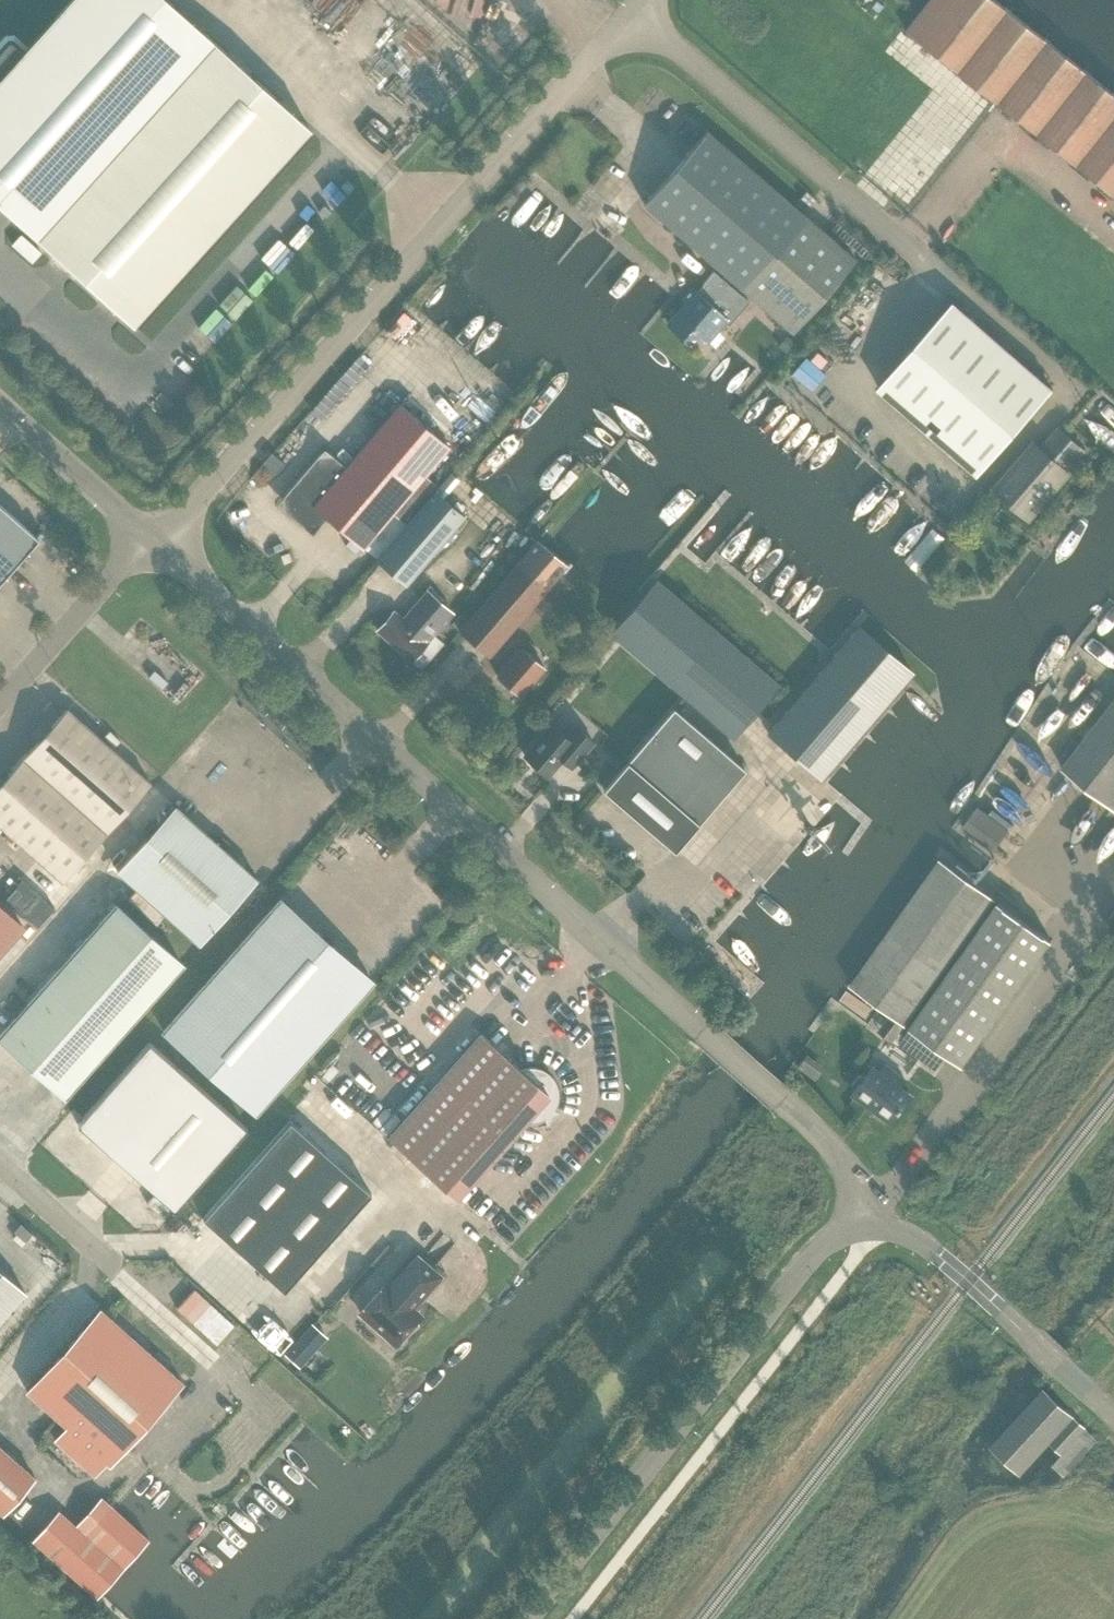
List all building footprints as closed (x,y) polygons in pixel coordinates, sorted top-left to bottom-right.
[(133,325),(310,129),(167,0),(72,0),(27,50),(13,37),(7,38),(0,46),(0,205),(133,325)] [(998,103),(1048,40),(997,0),(929,0),(905,30),(998,103)] [(998,103),(1113,195),(1113,93),(1048,40),(998,103)] [(855,259),(806,216),(794,207),(706,130),(643,203),(792,332),(855,259)] [(702,284),(705,287),(700,293),(692,286),(682,298),(686,302),(667,323),(682,336),(688,336),(693,330),(706,341),(716,329),(726,328),(749,301),(713,270),(702,284)] [(1054,391),(1006,349),(954,303),(879,388),(978,476),(1054,391)] [(817,352),(810,361),(820,369),(827,361),(817,352)] [(806,358),(792,374),(811,391),(825,374),(820,369),(810,361),(806,358)] [(362,548),(449,446),(399,403),(344,468),(331,457),(319,458),(286,497),(287,509),(305,525),(317,524),(324,516),(362,548)] [(1037,443),(1031,449),(994,491),(1008,503),(1012,499),(1027,513),(1053,484),(1057,489),(1069,475),(1065,471),(1084,449),(1058,426),(1040,446),(1037,443)] [(276,473),(285,463),(275,455),(266,465),(276,473)] [(376,559),(406,584),(484,493),(454,468),(376,559)] [(16,564),(43,533),(41,531),(36,536),(0,505),(0,549),(16,564)] [(537,539),(518,562),(459,630),(488,655),(566,564),(537,539)] [(16,564),(0,549),(0,582),(16,564)] [(779,683),(657,579),(611,633),(733,737),(779,683)] [(451,613),(427,591),(402,620),(393,612),(378,630),(411,659),(451,613)] [(820,778),(912,672),(859,626),(767,732),(820,778)] [(520,695),(544,667),(522,647),(497,676),(520,695)] [(1062,767),(1113,808),(1113,700),(1062,767)] [(673,708),(601,792),(672,853),(744,769),(673,708)] [(23,758),(107,832),(151,783),(67,709),(23,758)] [(574,763),(594,742),(581,730),(572,741),(552,724),(525,756),(547,775),(565,755),(574,763)] [(107,832),(23,758),(0,784),(0,825),(63,881),(107,832)] [(258,879),(175,805),(117,871),(200,944),(258,879)] [(1009,829),(977,806),(961,828),(993,851),(1009,829)] [(904,1024),(993,899),(938,859),(849,985),(904,1024)] [(54,908),(21,879),(4,899),(37,927),(54,908)] [(163,1031),(256,1112),(372,980),(280,899),(163,1031)] [(1051,940),(998,902),(909,1027),(962,1065),(1051,940)] [(65,1095),(182,964),(115,905),(0,1035),(0,1037),(65,1095)] [(22,926),(0,906),(0,951),(22,926)] [(901,1025),(888,1016),(879,1029),(891,1038),(901,1025)] [(521,1069),(482,1034),(389,1138),(456,1198),(524,1121),(526,1121),(529,1121),(531,1122),(534,1121),(536,1121),(539,1120),(543,1118),(545,1117),(548,1115),(550,1113),(551,1112),(552,1111),(554,1108),(555,1106),(556,1103),(557,1099),(558,1097),(558,1095),(558,1093),(558,1091),(557,1087),(556,1085),(556,1083),(554,1080),(552,1078),(551,1076),(549,1074),(546,1072),(543,1070),(540,1069),(538,1068),(536,1068),(533,1067),(529,1067),(525,1068),(521,1069)] [(149,1041),(77,1123),(175,1210),(247,1128),(149,1041)] [(804,1059),(799,1064),(799,1066),(798,1067),(814,1079),(820,1071),(804,1059)] [(903,1107),(911,1096),(899,1088),(905,1079),(884,1066),(879,1073),(872,1068),(854,1093),(892,1122),(900,1111),(903,1107)] [(315,1090),(302,1104),(328,1129),(342,1115),(315,1090)] [(284,1291),(346,1221),(371,1192),(289,1120),(202,1218),(284,1291)] [(389,1288),(384,1284),(360,1312),(384,1333),(384,1335),(384,1336),(384,1337),(384,1339),(385,1342),(386,1343),(388,1345),(389,1346),(392,1347),(394,1348),(397,1348),(399,1347),(401,1346),(402,1345),(403,1345),(404,1343),(405,1342),(406,1341),(406,1340),(406,1338),(407,1336),(406,1335),(406,1334),(406,1332),(420,1315),(412,1308),(440,1275),(417,1255),(389,1288)] [(0,1270),(0,1322),(26,1293),(0,1270)] [(218,1346),(235,1327),(186,1281),(168,1299),(218,1346)] [(109,1465),(182,1382),(100,1309),(27,1391),(67,1427),(56,1441),(94,1475),(106,1462),(109,1465)] [(312,1323),(285,1354),(300,1368),(328,1337),(312,1323)] [(1072,1417),(1045,1392),(997,1445),(1024,1469),(1072,1417)] [(1083,1428),(1074,1420),(1052,1444),(1061,1452),(1083,1428)] [(1064,1476),(1097,1440),(1085,1428),(1052,1465),(1064,1476)] [(36,1477),(0,1445),(0,1513),(2,1515),(36,1477)] [(109,1504),(84,1532),(59,1510),(32,1540),(56,1563),(96,1598),(148,1539),(109,1504)]
